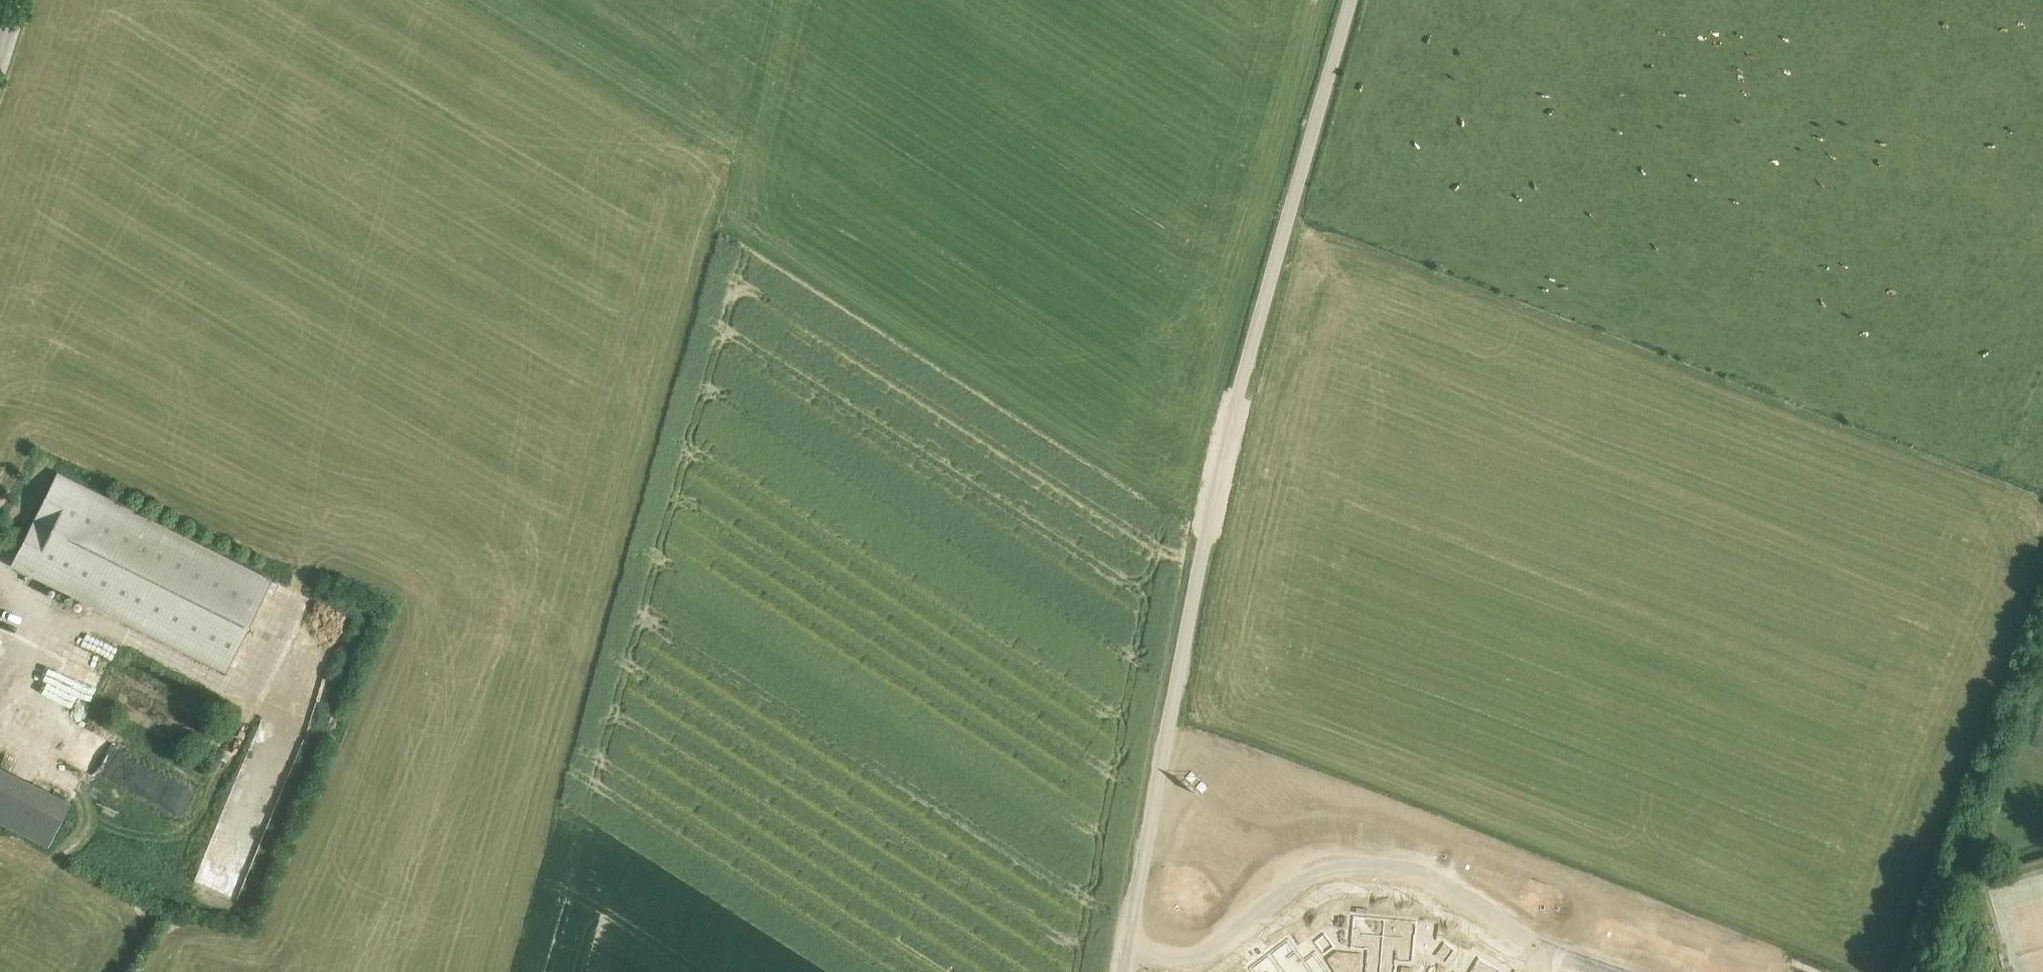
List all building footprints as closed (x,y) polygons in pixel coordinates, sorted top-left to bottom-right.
[(272,578),(59,471),(11,566),(225,673),(272,578)] [(0,770),(0,825),(48,849),(70,805),(0,770)] [(1387,921),(1355,919),(1352,951),(1369,952),(1368,971),(1383,971),(1387,921)] [(1383,971),(1398,971),(1399,955),(1416,956),(1419,924),(1387,921),(1383,971)] [(1327,937),(1317,944),(1326,957),(1336,949),(1327,937)] [(1272,956),(1283,971),(1329,971),(1317,955),(1307,963),(1291,942),(1272,956)] [(1437,958),(1448,966),(1457,953),(1447,945),(1437,958)] [(1272,956),(1252,971),(1253,971),(1283,971),(1272,956)] [(1481,960),(1474,971),(1500,971),(1481,960)]
